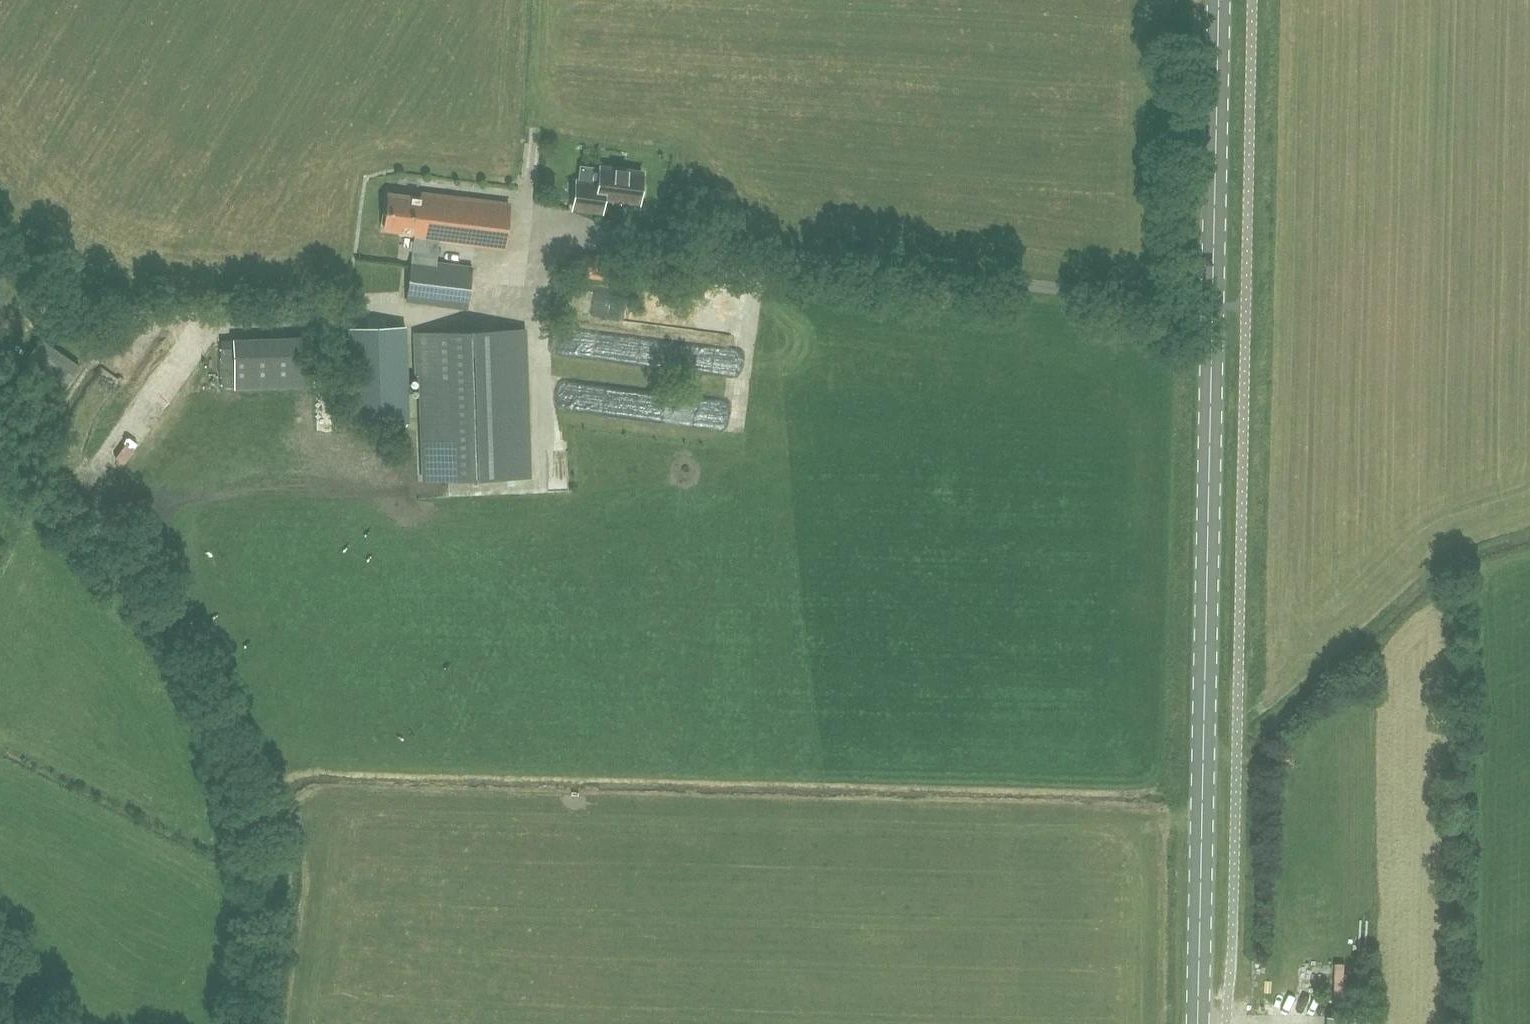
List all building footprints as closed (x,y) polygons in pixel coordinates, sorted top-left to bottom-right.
[(603,198),(639,203),(639,199),(643,196),(644,188),(641,184),(642,173),(601,168),(599,184),(577,182),(574,208),(601,212),(603,198)] [(504,248),(509,204),(422,193),(421,197),(389,193),(384,228),(415,232),(406,301),(468,308),(473,266),(437,261),(439,240),(504,248)] [(620,281),(622,261),(577,255),(574,276),(620,281)] [(571,314),(601,315),(602,291),(572,290),(571,314)] [(410,421),(406,326),(350,329),(354,423),(410,421)] [(416,378),(423,377),(426,479),(528,476),(523,329),(414,332),(416,378)] [(235,389),(315,385),(313,337),(233,341),(235,389)]
